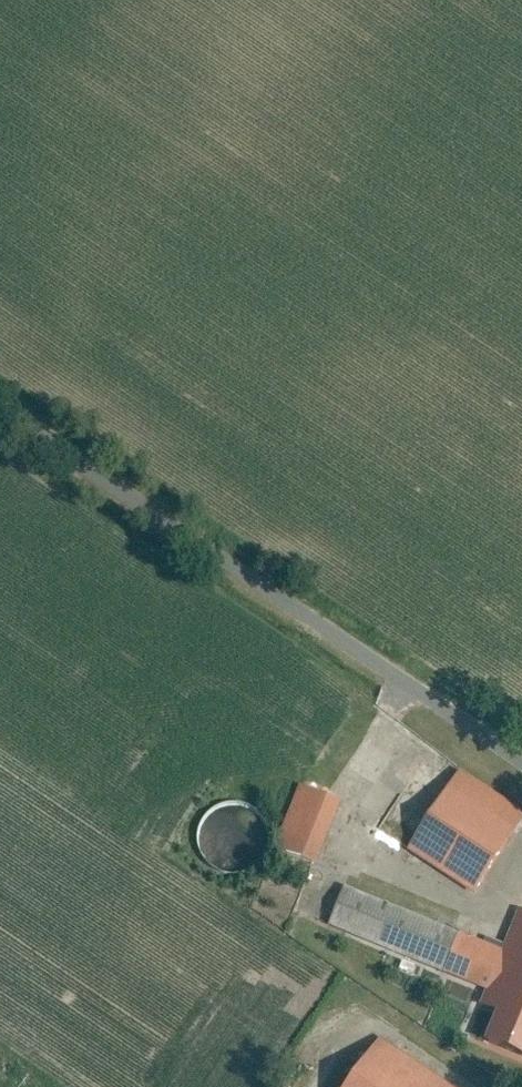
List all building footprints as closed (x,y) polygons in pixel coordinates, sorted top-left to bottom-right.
[(459,774),(407,853),(474,897),(521,825),(521,815),(459,774)] [(341,805),(298,788),(272,852),(314,869),(341,805)] [(344,888),(327,930),(486,995),(480,1010),(499,1018),(487,1047),(521,1061),(521,914),(517,912),(501,951),(344,888)] [(380,1041),(349,1086),(449,1086),(380,1041)]
